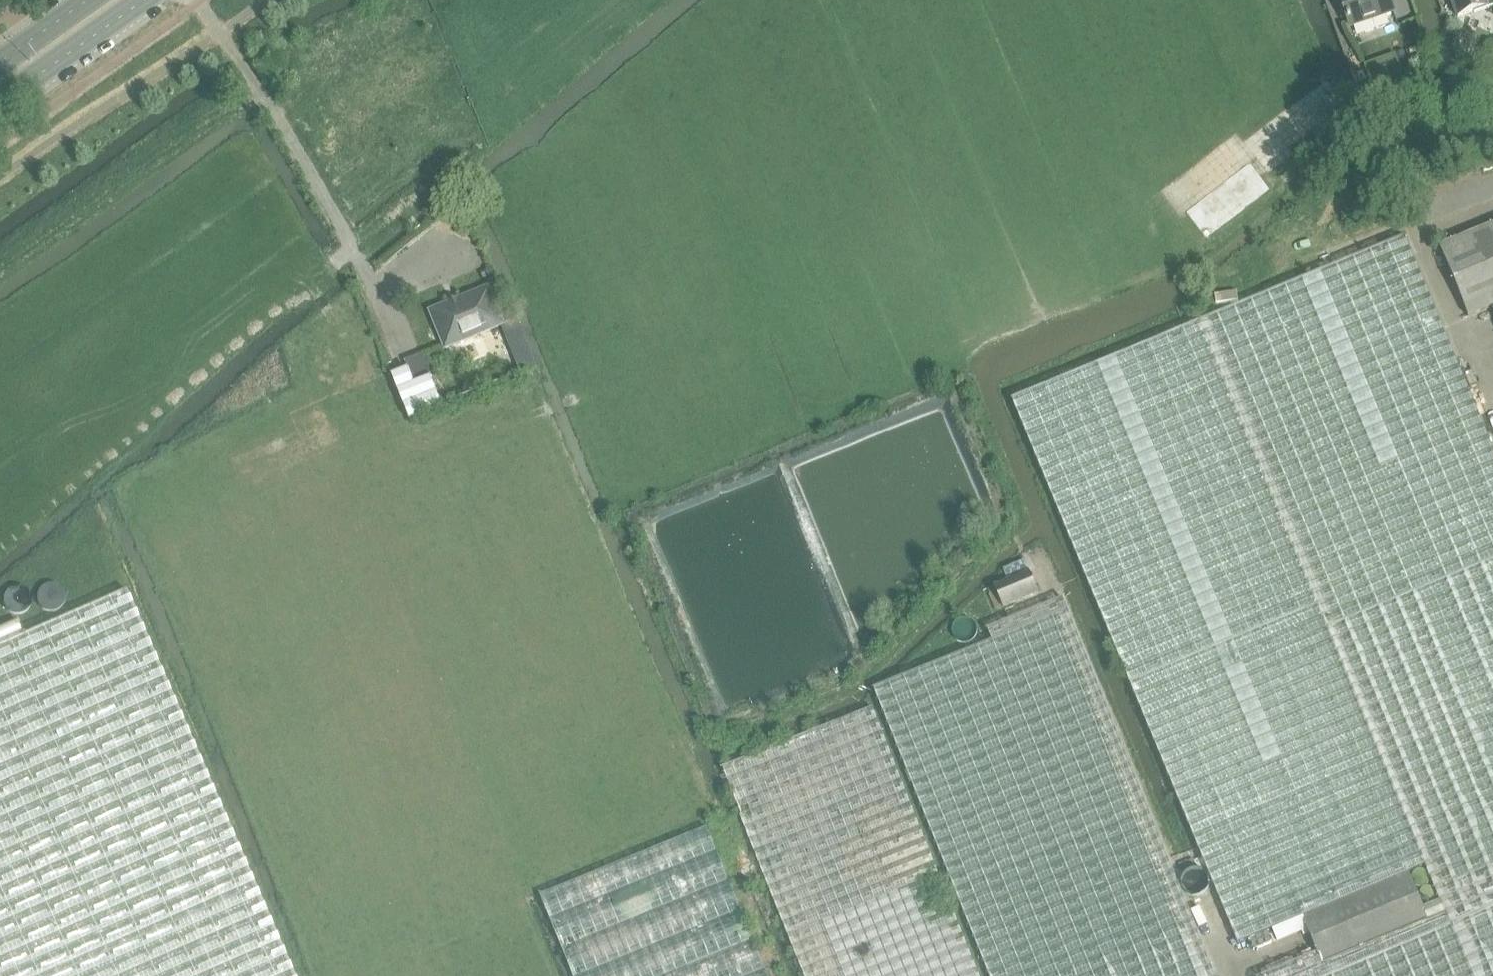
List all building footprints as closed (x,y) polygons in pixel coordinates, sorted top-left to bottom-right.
[(1351,26),(1394,11),(1390,0),(1342,0),(1351,26)] [(1492,0),(1452,0),(1458,17),(1474,11),(1474,13),(1492,7),(1492,3),(1492,0)] [(1478,156),(1484,171),(1492,168),(1492,166),(1488,153),(1478,156)] [(1479,161),(1467,165),(1470,173),(1481,169),(1479,161)] [(1249,162),(1187,211),(1187,212),(1208,239),(1270,190),(1249,162)] [(1440,248),(1469,316),(1492,306),(1492,226),(1440,248)] [(1302,918),(1408,874),(1429,921),(1323,966),(1317,953),(1263,975),(1492,975),(1492,450),(1405,239),(1012,401),(1137,702),(1237,945),(1302,918)] [(446,349),(501,327),(504,326),(489,289),(431,312),(446,349)] [(519,320),(504,326),(501,327),(521,375),(526,373),(539,368),(519,320)] [(423,354),(405,361),(406,365),(408,369),(414,384),(431,377),(432,377),(423,354)] [(414,384),(408,369),(391,376),(409,421),(443,407),(431,377),(414,384)] [(1003,568),(1007,581),(994,587),(993,584),(986,587),(994,610),(1003,607),(1003,609),(1037,594),(1028,572),(1023,559),(1003,568)] [(218,801),(126,590),(0,645),(0,975),(293,975),(218,801)] [(1197,932),(1063,597),(987,630),(993,642),(875,691),(966,919),(989,975),(1214,975),(1197,932)] [(872,709),(723,769),(741,816),(740,817),(803,975),(978,975),(872,709)] [(707,829),(541,897),(573,975),(767,975),(707,829)] [(1302,918),(1317,953),(1323,966),(1429,921),(1408,874),(1302,918)]
